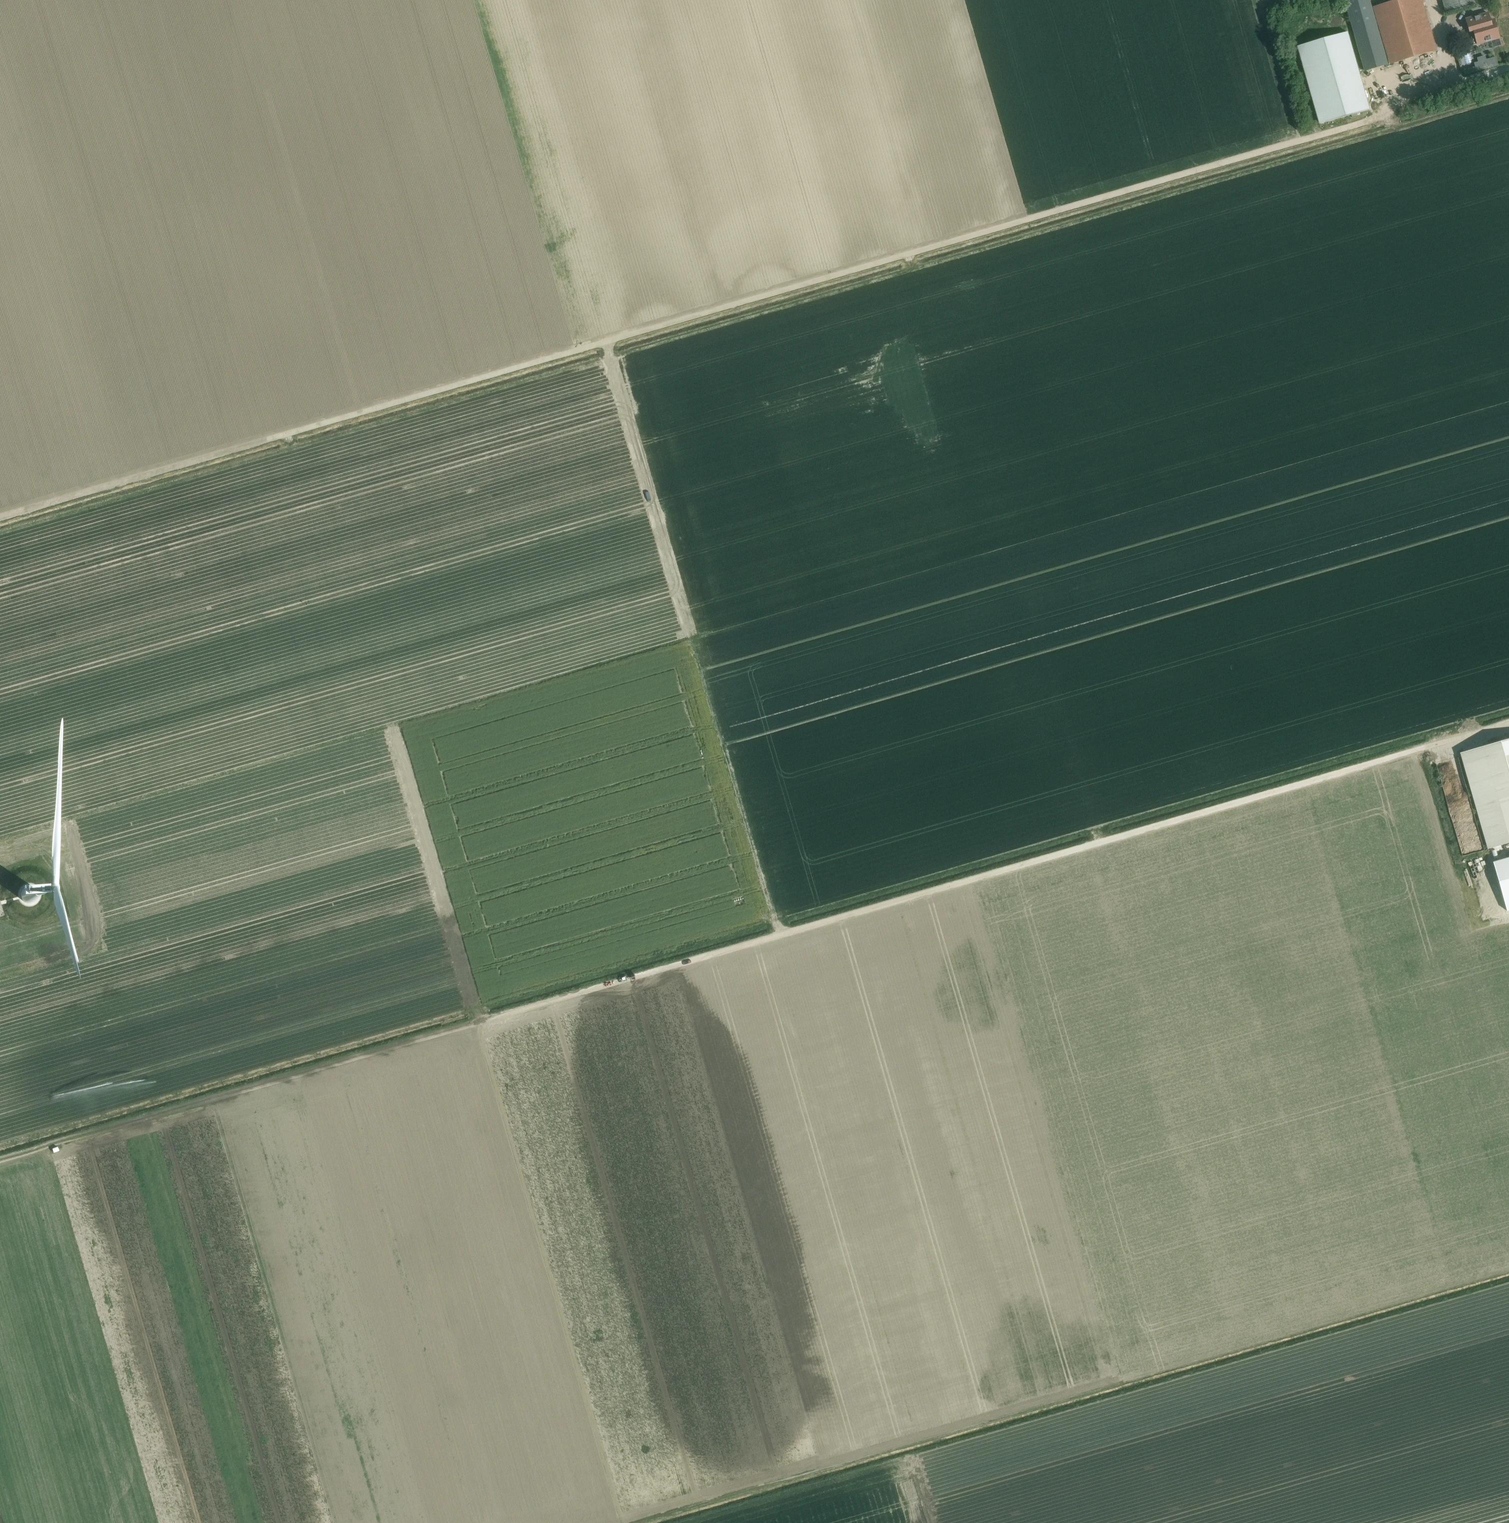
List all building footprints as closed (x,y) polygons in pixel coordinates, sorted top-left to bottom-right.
[(1388,64),(1369,0),(1344,0),(1364,71),(1388,64)] [(1436,50),(1422,0),(1398,0),(1374,7),(1390,63),(1436,50)] [(1474,0),(1442,0),(1446,12),(1475,4),(1474,0)] [(1499,37),(1494,19),(1490,20),(1487,11),(1465,17),(1469,31),(1473,30),(1475,35),(1471,36),(1473,45),(1499,37)] [(1369,109),(1347,32),(1299,46),(1321,123),(1369,109)] [(1502,60),(1508,59),(1508,53),(1508,49),(1500,52),(1502,60)] [(1508,841),(1508,740),(1462,754),(1489,847),(1508,841)] [(1466,794),(1468,804),(1474,802),(1472,793),(1466,794)] [(1496,872),(1507,911),(1508,910),(1508,868),(1496,872)] [(20,893),(20,895),(20,896),(21,897),(21,898),(21,899),(22,900),(23,901),(24,901),(24,902),(25,903),(26,903),(28,903),(29,903),(30,903),(31,903),(32,903),(33,903),(34,902),(35,901),(36,901),(37,900),(37,899),(38,898),(38,897),(38,896),(38,895),(38,893),(38,892),(38,891),(37,890),(37,889),(36,888),(35,888),(34,887),(33,886),(32,886),(31,886),(30,886),(29,886),(28,886),(27,886),(25,886),(24,887),(24,888),(23,888),(22,889),(21,890),(21,891),(21,892),(20,893)]
